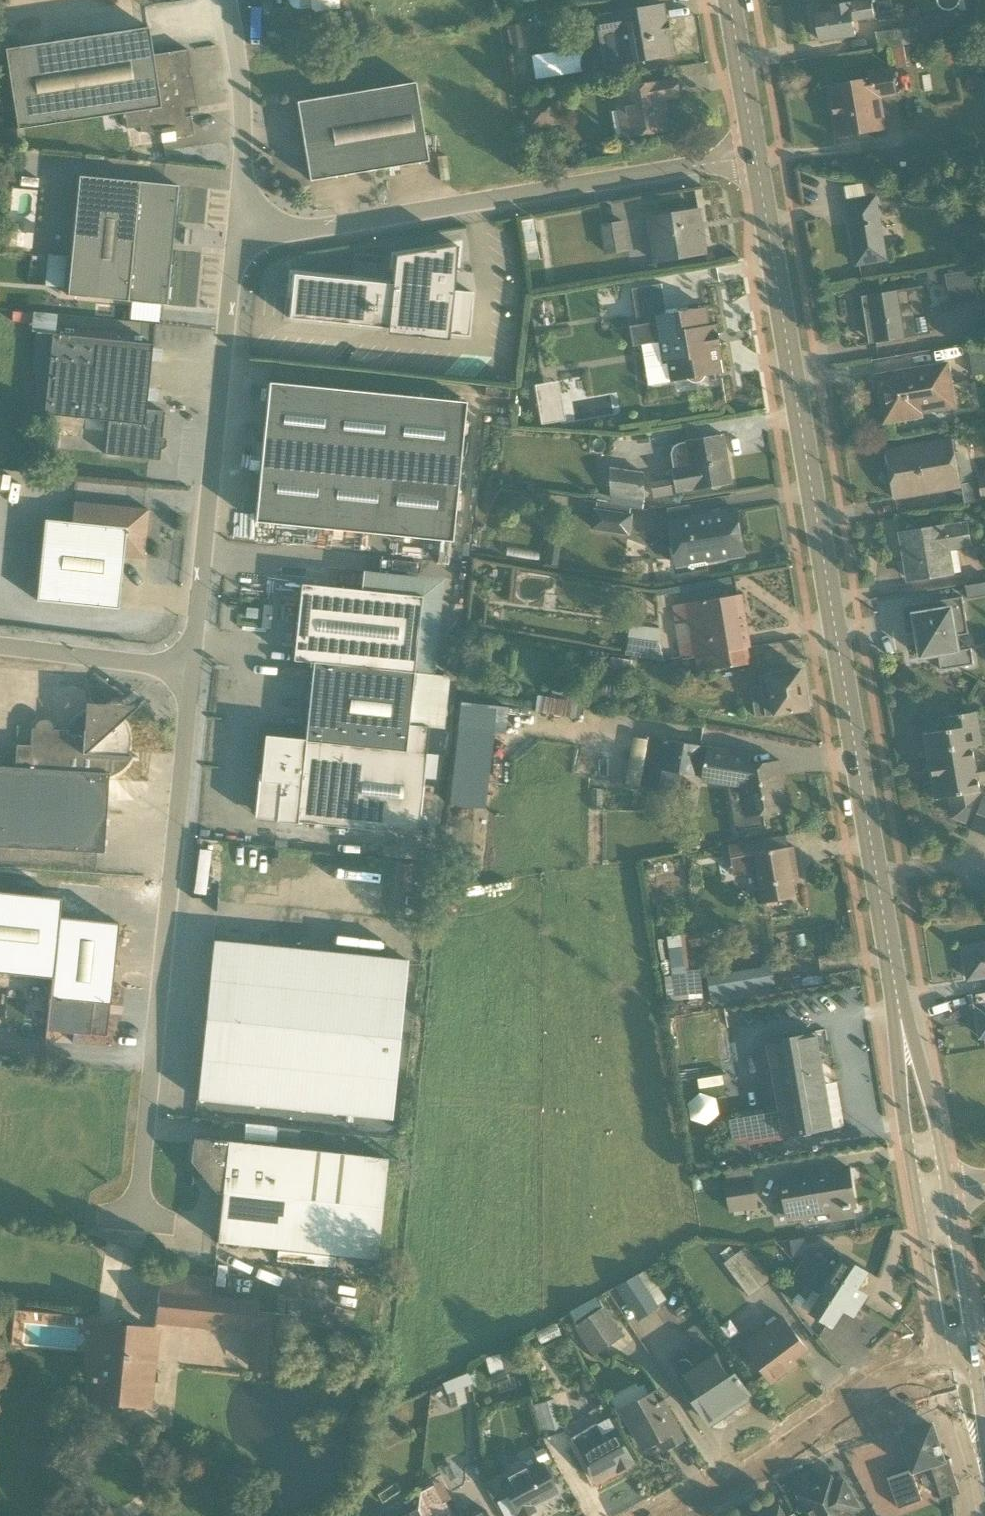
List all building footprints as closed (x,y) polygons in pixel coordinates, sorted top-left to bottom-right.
[(289,11),(339,5),(338,0),(288,0),(289,11)] [(832,6),(833,12),(816,15),(820,41),(856,36),(853,22),(876,19),(872,0),(832,6)] [(667,27),(664,6),(597,16),(601,37),(605,67),(672,57),(667,27)] [(974,17),(876,33),(879,49),(977,33),(974,17)] [(523,49),(519,25),(506,27),(509,51),(523,49)] [(147,29),(4,51),(16,130),(124,114),(126,129),(138,128),(140,133),(173,128),(174,138),(192,136),(189,117),(185,118),(184,110),(195,108),(186,50),(151,56),(147,29)] [(906,68),(903,48),(892,49),(895,69),(906,68)] [(886,130),(881,101),(896,98),(891,68),(867,72),(868,82),(827,89),(836,139),(886,130)] [(617,111),(612,111),(617,138),(621,138),(622,139),(670,131),(664,99),(680,97),(678,81),(614,92),(617,111)] [(297,103),(310,181),(427,162),(415,85),(297,103)] [(555,95),(523,100),(527,130),(560,125),(555,95)] [(176,186),(77,177),(65,296),(164,305),(176,186)] [(865,185),(843,188),(857,266),(888,261),(877,197),(867,199),(865,185)] [(698,210),(645,220),(648,238),(640,240),(645,265),(706,255),(698,210)] [(531,221),(520,223),(527,263),(539,261),(531,221)] [(960,223),(959,243),(984,245),(984,223),(973,222),(973,224),(960,223)] [(629,252),(625,224),(602,228),(606,256),(629,252)] [(394,287),(292,275),(288,318),(387,330),(386,335),(446,340),(448,335),(466,335),(471,294),(451,292),(455,247),(393,258),(392,266),(397,267),(394,287)] [(65,257),(47,255),(44,287),(62,289),(65,257)] [(971,264),(944,269),(950,308),(978,304),(971,264)] [(941,271),(927,273),(930,287),(943,284),(941,271)] [(705,306),(665,312),(662,287),(632,292),(637,325),(631,326),(634,347),(660,343),(663,364),(668,364),(671,382),(723,374),(716,326),(708,327),(705,306)] [(923,288),(862,298),(870,345),(931,335),(923,288)] [(144,411),(150,348),(116,345),(117,334),(75,330),(74,338),(53,336),(55,314),(32,312),(30,333),(35,334),(31,373),(36,374),(32,414),(108,421),(104,455),(160,460),(164,413),(144,411)] [(970,354),(974,377),(984,375),(984,351),(970,354)] [(875,355),(875,368),(936,365),(936,352),(875,355)] [(950,364),(877,377),(886,424),(924,417),(923,416),(958,409),(950,364)] [(463,403),(269,385),(256,524),(460,544),(462,519),(452,518),(463,403)] [(557,405),(537,409),(539,427),(560,423),(557,405)] [(74,423),(60,421),(59,438),(72,439),(74,423)] [(672,455),(674,469),(673,469),(677,493),(733,484),(725,437),(680,444),(674,448),(672,455)] [(952,441),(885,452),(893,499),(960,488),(952,441)] [(645,472),(611,469),(609,505),(640,510),(645,472)] [(978,478),(979,483),(962,486),(966,506),(984,502),(984,476),(978,478)] [(669,480),(652,483),(655,499),(672,496),(669,480)] [(73,502),(71,524),(125,529),(122,557),(142,559),(146,509),(73,502)] [(690,505),(666,509),(676,568),(744,557),(736,512),(692,519),(690,505)] [(632,516),(595,509),(591,531),(630,537),(632,516)] [(118,609),(122,557),(125,529),(71,524),(44,522),(36,602),(118,609)] [(962,573),(958,551),(973,548),(968,522),(899,535),(902,553),(905,552),(910,582),(962,573)] [(547,538),(543,565),(557,567),(561,540),(547,538)] [(432,673),(442,581),(361,572),(359,592),(300,586),(292,661),(311,663),(303,739),(264,735),(255,815),(417,832),(428,730),(441,731),(447,674),(432,673)] [(452,581),(450,597),(462,598),(464,582),(452,581)] [(965,587),(967,600),(984,597),(984,583),(965,587)] [(683,660),(696,658),(749,649),(741,595),(674,606),(683,660)] [(907,634),(917,632),(921,658),(961,651),(959,637),(970,635),(963,598),(903,608),(907,634)] [(660,630),(631,625),(626,655),(656,659),(660,630)] [(767,659),(782,659),(781,644),(766,644),(767,659)] [(752,666),(749,649),(696,658),(699,675),(752,666)] [(635,661),(612,657),(609,668),(633,672),(635,661)] [(803,670),(759,677),(761,687),(751,688),(756,719),(809,711),(803,670)] [(576,703),(536,697),(534,713),(573,720),(576,703)] [(102,852),(107,776),(116,772),(124,768),(127,763),(130,759),(125,755),(128,744),(128,733),(126,727),(121,720),(135,708),(85,704),(82,713),(73,719),(68,731),(54,730),(50,723),(44,721),(37,723),(30,731),(30,746),(16,744),(14,770),(0,770),(0,846),(102,852)] [(983,796),(981,784),(984,783),(984,761),(977,762),(975,747),(983,745),(977,713),(946,718),(948,729),(924,733),(935,800),(952,797),(955,815),(975,823),(972,831),(984,836),(984,797),(983,796)] [(487,782),(492,733),(456,729),(451,778),(487,782)] [(702,747),(646,737),(645,741),(633,739),(625,785),(677,794),(681,775),(697,777),(702,747)] [(788,811),(780,762),(747,768),(751,754),(707,747),(702,782),(728,789),(735,832),(763,828),(761,815),(788,811)] [(592,790),(592,811),(603,811),(603,790),(592,790)] [(787,838),(729,847),(734,876),(756,873),(762,904),(798,898),(793,866),(797,865),(795,849),(789,850),(787,838)] [(384,847),(383,857),(429,863),(431,852),(384,847)] [(300,887),(302,861),(256,859),(255,885),(300,887)] [(323,893),(378,894),(379,867),(324,866),(323,893)] [(216,895),(217,870),(201,869),(200,894),(216,895)] [(0,893),(0,973),(51,978),(46,1031),(105,1037),(117,923),(58,917),(60,899),(0,893)] [(681,938),(670,939),(674,974),(685,973),(681,938)] [(406,963),(213,944),(197,1101),(390,1120),(406,963)] [(962,948),(967,981),(984,978),(984,945),(962,948)] [(754,971),(732,975),(735,991),(757,988),(754,971)] [(665,978),(667,1003),(701,1000),(698,974),(665,978)] [(974,1008),(979,1039),(984,1038),(984,1006),(974,1008)] [(768,1007),(746,1009),(746,1017),(769,1016),(768,1007)] [(779,1043),(767,1045),(778,1112),(729,1121),(733,1144),(826,1129),(817,1073),(820,1072),(815,1035),(778,1040),(779,1043)] [(219,1195),(224,1194),(218,1244),(376,1263),(384,1159),(295,1150),(297,1131),(276,1128),(274,1148),(230,1144),(193,1139),(192,1167),(219,1195)] [(780,1178),(786,1219),(853,1209),(847,1168),(780,1178)] [(748,1170),(724,1174),(729,1214),(733,1213),(734,1217),(745,1215),(744,1209),(758,1207),(753,1177),(749,1178),(748,1170)] [(771,1281),(746,1247),(724,1263),(749,1297),(771,1281)] [(805,1257),(799,1267),(860,1307),(867,1297),(858,1291),(869,1273),(833,1250),(826,1261),(815,1254),(811,1261),(805,1257)] [(853,1318),(860,1307),(799,1267),(791,1278),(820,1297),(810,1312),(834,1328),(844,1312),(853,1318)] [(160,1275),(155,1325),(248,1334),(246,1371),(279,1374),(284,1312),(258,1311),(259,1301),(210,1296),(211,1280),(160,1275)] [(637,1279),(620,1290),(640,1321),(657,1311),(637,1279)] [(598,1299),(569,1317),(595,1357),(623,1338),(598,1299)] [(744,1345),(773,1383),(792,1369),(789,1365),(807,1352),(780,1317),(744,1345)] [(156,1328),(88,1322),(81,1402),(149,1408),(156,1328)] [(539,1346),(560,1337),(554,1324),(534,1334),(539,1346)] [(520,1368),(514,1350),(485,1359),(490,1377),(520,1368)] [(709,1424),(750,1398),(718,1351),(695,1368),(691,1362),(686,1361),(682,1361),(679,1363),(676,1367),(675,1371),(709,1424)] [(467,1373),(442,1385),(445,1394),(477,1382),(474,1374),(468,1376),(467,1373)] [(654,1393),(620,1412),(643,1453),(659,1444),(664,1452),(686,1440),(664,1401),(659,1403),(654,1393)] [(562,1431),(552,1400),(538,1405),(547,1436),(562,1431)] [(610,1419),(571,1440),(595,1484),(634,1463),(610,1419)] [(933,1424),(901,1434),(913,1474),(932,1469),(941,1500),(959,1494),(948,1460),(945,1461),(933,1424)] [(556,1492),(539,1460),(498,1482),(516,1515),(526,1515),(534,1512),(530,1505),(556,1492)] [(910,1472),(887,1479),(897,1509),(920,1501),(910,1472)] [(445,1503),(450,1500),(441,1482),(420,1493),(415,1510),(418,1515),(452,1515),(445,1503)] [(843,1482),(827,1491),(823,1484),(799,1498),(811,1515),(854,1515),(853,1515),(861,1510),(843,1482)]
